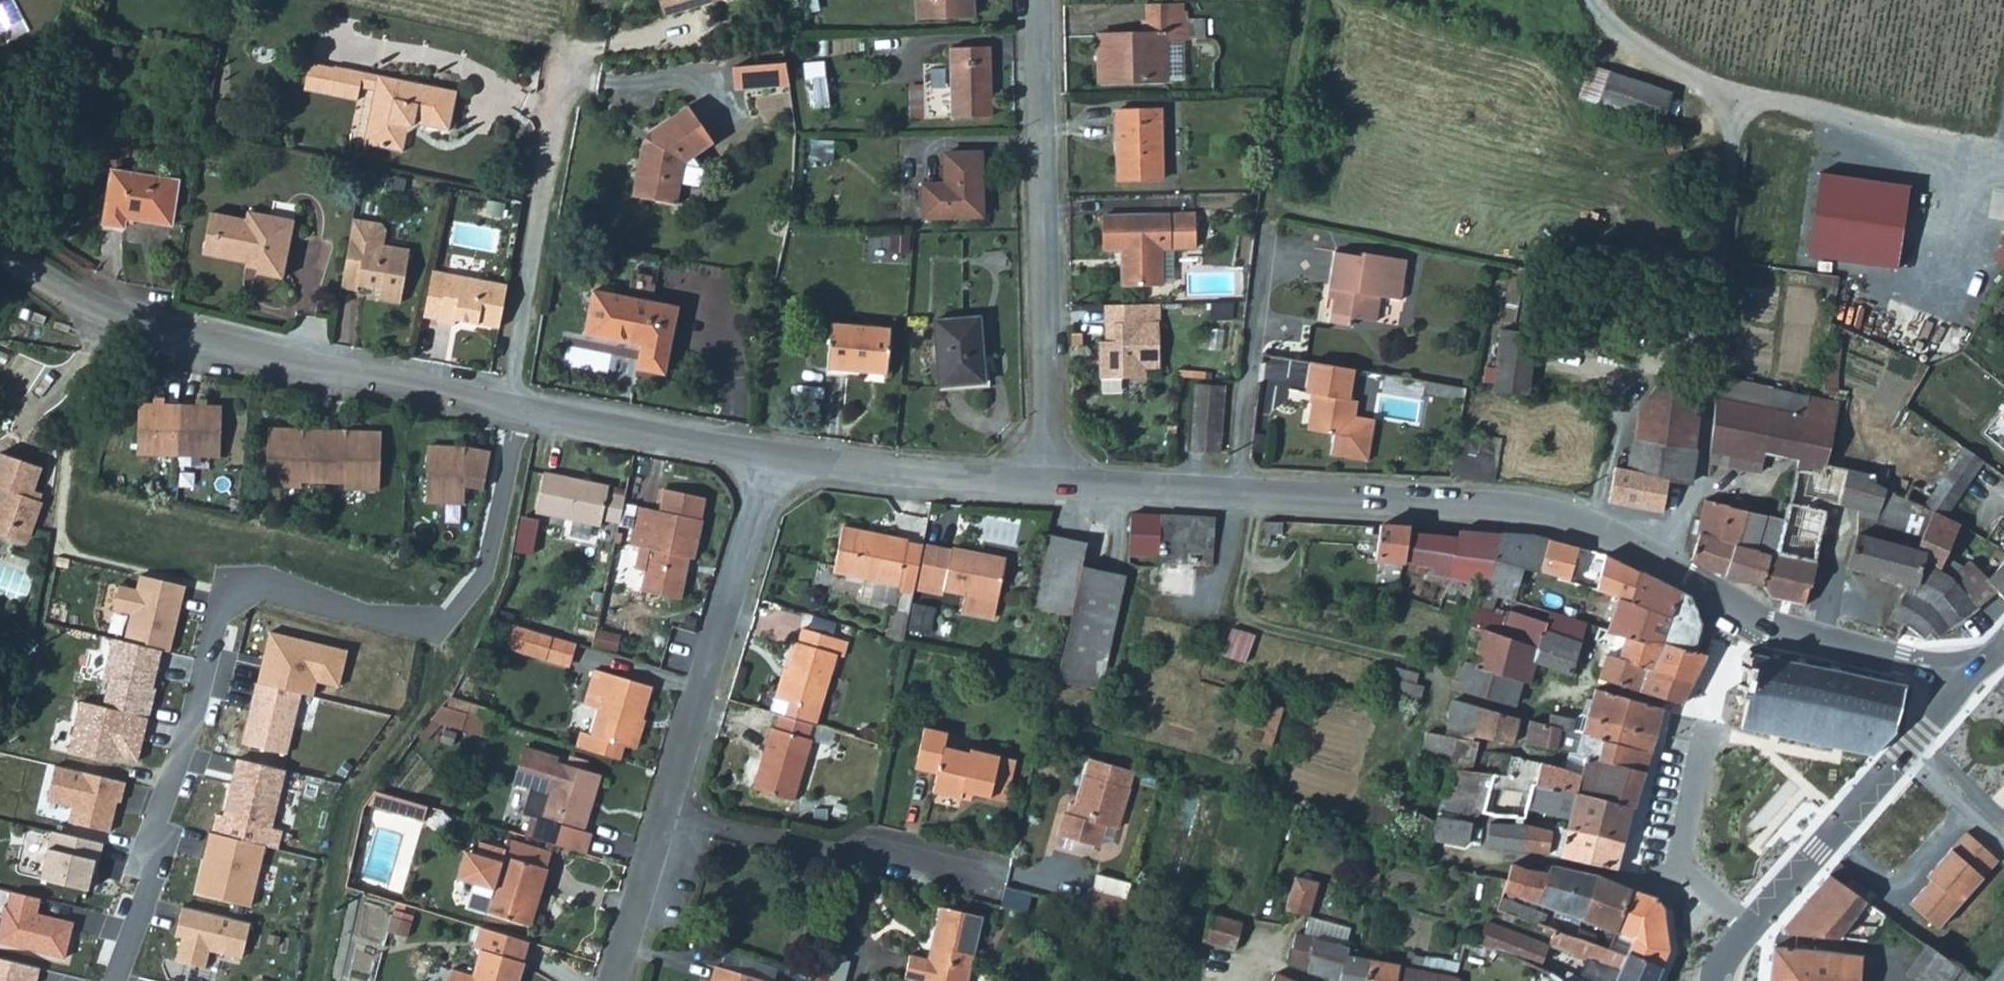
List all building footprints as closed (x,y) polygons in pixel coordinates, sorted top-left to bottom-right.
[(974,11),(974,0),(917,0),(917,13),(974,11)] [(1106,52),(1107,77),(1166,74),(1165,37),(1188,36),(1187,15),(1143,16),(1143,30),(1099,32),(1100,52),(1106,52)] [(927,114),(992,111),(990,42),(952,44),(952,57),(925,59),(927,114)] [(377,90),(377,95),(368,145),(404,152),(408,129),(416,124),(451,130),(459,90),(311,63),(306,90),(360,101),(363,88),(377,90)] [(1613,68),(1602,103),(1664,124),(1674,88),(1613,68)] [(907,88),(912,107),(925,104),(920,84),(907,88)] [(634,191),(679,197),(684,157),(692,152),(713,136),(688,100),(649,127),(654,130),(648,142),(642,139),(634,191)] [(1118,177),(1164,176),(1162,106),(1117,107),(1118,177)] [(654,130),(649,127),(642,139),(648,142),(654,130)] [(947,180),(926,180),(927,214),(984,212),(982,148),(946,149),(947,180)] [(700,164),(692,152),(684,157),(679,197),(695,200),(700,164)] [(137,241),(155,175),(117,168),(105,222),(128,227),(126,239),(137,241)] [(137,241),(169,248),(182,181),(155,175),(137,241)] [(267,269),(285,273),(296,228),(273,222),(276,211),(252,205),(251,213),(216,205),(206,242),(217,245),(269,260),(267,269)] [(1165,279),(1164,245),(1174,245),(1198,244),(1198,209),(1104,212),(1105,246),(1123,246),(1124,281),(1165,279)] [(296,228),(299,216),(276,211),(273,222),(296,228)] [(361,287),(381,291),(379,300),(402,304),(414,247),(387,242),(390,228),(384,220),(357,215),(343,286),(360,290),(361,287)] [(912,232),(897,233),(897,248),(912,247),(912,232)] [(269,260),(217,245),(216,249),(260,259),(258,266),(267,269),(269,260)] [(1174,245),(1164,245),(1165,279),(1175,279),(1174,245)] [(1331,318),(1354,322),(1355,313),(1378,317),(1383,293),(1392,294),(1394,279),(1404,281),(1409,255),(1364,248),(1363,251),(1336,246),(1329,284),(1337,285),(1331,318)] [(509,284),(433,269),(422,323),(444,327),(446,316),(500,326),(509,284)] [(1394,279),(1392,294),(1402,296),(1404,281),(1394,279)] [(644,345),(640,368),(669,372),(681,306),(594,291),(586,336),(644,345)] [(1146,366),(1161,366),(1160,319),(1136,319),(1136,302),(1106,302),(1107,321),(1115,320),(1116,337),(1109,338),(1107,338),(1099,338),(1100,376),(1146,374),(1146,366)] [(943,380),(987,377),(983,312),(939,314),(943,380)] [(831,363),(890,366),(893,323),(834,318),(831,363)] [(1107,321),(1107,338),(1109,338),(1116,337),(1115,320),(1107,321)] [(1538,331),(1503,327),(1495,387),(1530,392),(1538,331)] [(1358,398),(1350,397),(1356,365),(1311,358),(1306,389),(1315,390),(1309,424),(1335,429),(1331,449),(1368,456),(1376,415),(1356,411),(1358,398)] [(1669,472),(1691,475),(1698,442),(1702,409),(1697,408),(1699,384),(1657,379),(1637,403),(1627,464),(1615,462),(1609,496),(1663,504),(1669,472)] [(1192,446),(1224,449),(1228,383),(1196,381),(1192,446)] [(1798,455),(1784,515),(1776,548),(1771,548),(1763,579),(1772,594),(1807,601),(1829,498),(1838,500),(1845,464),(1827,460),(1838,398),(1810,391),(1805,411),(1774,405),(1766,445),(1798,455)] [(1766,445),(1774,405),(1718,394),(1711,456),(1762,469),(1766,445)] [(128,449),(211,452),(213,405),(198,405),(198,400),(187,399),(186,404),(155,403),(155,398),(145,397),(145,402),(131,402),(128,449)] [(335,485),(371,486),(374,430),(342,429),(342,435),(333,435),(333,428),(299,427),(299,433),(289,433),(290,427),(259,426),(256,482),(293,484),(293,477),(336,479),(335,485)] [(1451,468),(1494,476),(1502,435),(1459,426),(1451,468)] [(478,486),(485,450),(465,446),(463,455),(451,452),(452,444),(420,442),(417,499),(458,500),(458,483),(478,486)] [(1983,457),(1962,443),(1930,490),(1908,479),(1903,493),(1915,499),(1933,508),(1944,514),(1983,457)] [(13,526),(29,531),(39,499),(28,496),(37,467),(0,455),(0,536),(9,539),(13,526)] [(1933,508),(1917,539),(1902,535),(1872,528),(1886,484),(1887,482),(1869,476),(1869,470),(1845,464),(1838,500),(1856,505),(1858,523),(1849,561),(1908,578),(1883,626),(1897,632),(1906,621),(1912,627),(1922,635),(1929,628),(1937,634),(1959,617),(1961,616),(1980,604),(1977,601),(1952,574),(1962,564),(1948,554),(1960,522),(1944,514),(1933,508)] [(613,518),(618,494),(598,491),(599,483),(534,471),(527,510),(592,522),(593,515),(613,518)] [(636,587),(674,595),(682,554),(687,555),(695,515),(691,514),(696,492),(655,484),(650,506),(631,502),(623,542),(633,544),(629,565),(640,567),(636,587)] [(1886,484),(1872,528),(1902,535),(1915,499),(1903,493),(1886,484)] [(1691,553),(1708,566),(1763,579),(1771,548),(1776,548),(1784,515),(1703,496),(1696,526),(1700,527),(1691,553)] [(1162,511),(1133,509),(1131,551),(1159,552),(1162,511)] [(1159,558),(1212,559),(1215,513),(1162,511),(1159,552),(1159,558)] [(1407,559),(1408,526),(1409,520),(1382,519),(1380,557),(1406,561),(1407,559)] [(897,579),(896,583),(912,586),(913,582),(921,538),(906,535),(906,533),(889,530),(889,533),(872,530),(872,526),(839,520),(831,567),(897,579)] [(1488,582),(1495,555),(1502,527),(1460,524),(1458,531),(1449,572),(1474,578),(1488,582)] [(29,531),(13,526),(9,539),(25,543),(29,531)] [(1426,562),(1423,575),(1446,581),(1449,572),(1458,531),(1408,526),(1407,559),(1426,562)] [(1533,529),(1502,527),(1495,555),(1541,569),(1548,548),(1529,542),(1533,529)] [(1084,563),(1089,538),(1049,530),(1034,600),(1074,608),(1084,563)] [(1552,535),(1548,548),(1565,552),(1559,574),(1584,581),(1594,547),(1552,535)] [(913,582),(926,584),(927,578),(934,541),(921,538),(913,582)] [(965,588),(996,594),(1003,553),(979,549),(980,546),(950,541),(949,544),(934,541),(927,578),(942,581),(942,584),(965,588)] [(1565,552),(1548,548),(1541,569),(1559,574),(1565,552)] [(1615,590),(1627,596),(1639,567),(1607,550),(1597,585),(1615,590)] [(2003,593),(2003,589),(1988,574),(1970,557),(1962,564),(1952,574),(1977,601),(1998,587),(2003,593)] [(1988,574),(2003,589),(2003,557),(1988,574)] [(1102,688),(1127,574),(1084,563),(1074,608),(1073,611),(1059,667),(1057,676),(1102,688)] [(1672,583),(1639,567),(1627,596),(1660,610),(1672,583)] [(1470,595),(1474,578),(1449,572),(1446,581),(1444,589),(1470,595)] [(187,586),(140,574),(137,588),(119,583),(113,609),(130,613),(123,640),(159,649),(171,651),(187,586)] [(927,578),(926,584),(941,588),(942,584),(942,581),(927,578)] [(1685,589),(1672,583),(1660,610),(1703,629),(1704,623),(1685,589)] [(993,611),(996,594),(965,588),(962,606),(993,611)] [(1707,651),(1712,633),(1703,629),(1660,610),(1627,596),(1615,590),(1605,625),(1644,636),(1657,635),(1707,651)] [(1073,611),(1074,608),(1034,600),(1034,603),(1073,611)] [(1574,656),(1580,635),(1546,624),(1547,619),(1506,606),(1504,611),(1477,603),(1471,620),(1503,632),(1537,644),(1574,656)] [(1580,618),(1551,608),(1547,619),(1546,624),(1580,635),(1580,618)] [(1534,658),(1537,644),(1503,632),(1471,620),(1468,633),(1477,635),(1472,659),(1522,676),(1530,679),(1534,658)] [(550,634),(511,623),(504,647),(543,658),(550,634)] [(1644,636),(1605,625),(1598,623),(1594,635),(1610,641),(1620,644),(1618,653),(1693,677),(1707,651),(1657,635),(1644,636)] [(810,704),(818,706),(834,650),(841,652),(844,636),(801,624),(798,639),(795,638),(787,666),(789,666),(780,696),(773,693),(769,708),(779,710),(806,718),(810,704)] [(1252,632),(1230,624),(1221,649),(1244,655),(1252,632)] [(269,630),(256,682),(302,693),(313,696),(316,682),(340,687),(349,649),(269,630)] [(574,641),(550,634),(543,658),(567,665),(574,641)] [(123,640),(110,636),(101,680),(107,681),(101,706),(150,717),(156,687),(151,686),(159,649),(123,640)] [(1607,650),(1618,653),(1620,644),(1610,641),(1607,650)] [(1838,741),(1875,749),(1899,721),(1896,717),(1903,684),(1907,679),(1905,676),(1900,679),(1839,665),(1840,659),(1831,658),(1829,662),(1803,658),(1805,651),(1797,650),(1795,657),(1778,653),(1779,646),(1771,645),(1770,653),(1753,649),(1747,641),(1740,646),(1745,652),(1745,659),(1739,658),(1738,662),(1743,664),(1741,676),(1736,676),(1735,680),(1740,681),(1741,684),(1733,687),(1737,697),(1745,694),(1739,719),(1838,741)] [(1574,656),(1537,644),(1534,658),(1570,670),(1574,656)] [(1221,649),(1220,651),(1242,658),(1244,655),(1221,649)] [(1693,677),(1618,653),(1607,650),(1601,673),(1682,699),(1693,677)] [(1472,659),(1463,656),(1456,684),(1515,699),(1522,676),(1472,659)] [(634,716),(636,717),(645,683),(590,667),(579,705),(594,709),(588,733),(578,730),(574,745),(614,757),(618,743),(626,745),(634,716)] [(1420,701),(1425,684),(1395,675),(1390,692),(1420,701)] [(302,693),(256,682),(254,682),(239,745),(287,756),(302,693)] [(1594,684),(1586,712),(1654,730),(1661,703),(1594,684)] [(1283,703),(1258,695),(1247,733),(1271,739),(1283,703)] [(1480,703),(1451,696),(1445,726),(1474,731),(1480,703)] [(1474,731),(1514,738),(1519,714),(1480,703),(1474,731)] [(815,720),(818,706),(810,704),(806,718),(810,719),(815,720)] [(461,713),(442,706),(428,722),(456,730),(461,713)] [(1550,709),(1549,711),(1546,721),(1571,727),(1574,715),(1550,709)] [(812,733),(807,732),(810,719),(806,718),(779,710),(776,723),(771,722),(754,782),(794,794),(812,733)] [(1650,748),(1654,730),(1586,712),(1581,730),(1650,748)] [(1571,727),(1546,721),(1528,716),(1524,738),(1566,746),(1585,751),(1645,766),(1650,748),(1581,730),(1571,727)] [(1488,769),(1491,748),(1476,746),(1477,737),(1405,722),(1399,758),(1456,765),(1470,766),(1488,769)] [(965,789),(992,796),(1003,754),(974,746),(973,749),(947,743),(950,729),(927,723),(916,764),(939,770),(934,789),(964,796),(965,789)] [(1585,751),(1566,746),(1563,762),(1581,766),(1585,751)] [(554,757),(519,748),(510,785),(527,789),(520,815),(529,817),(524,835),(583,852),(588,832),(580,830),(597,773),(553,761),(554,757)] [(1506,771),(1509,750),(1491,748),(1488,769),(1491,769),(1506,771)] [(1563,762),(1539,757),(1534,774),(1533,780),(1548,784),(1549,781),(1631,800),(1636,801),(1645,766),(1585,751),(1581,766),(1563,762)] [(1016,757),(1003,754),(992,796),(1006,800),(1016,757)] [(1130,783),(1120,781),(1125,763),(1099,756),(1094,774),(1085,771),(1074,812),(1065,809),(1059,832),(1100,843),(1106,821),(1118,825),(1130,783)] [(285,769),(236,757),(222,816),(271,828),(285,769)] [(126,781),(54,764),(45,801),(71,808),(67,821),(109,831),(116,802),(121,803),(126,781)] [(1452,793),(1444,792),(1438,810),(1459,815),(1470,766),(1456,765),(1452,793)] [(1479,819),(1481,807),(1491,769),(1488,769),(1470,766),(1459,815),(1471,817),(1479,819)] [(1506,771),(1491,769),(1481,807),(1524,813),(1527,802),(1533,780),(1534,774),(1506,771)] [(1548,784),(1533,780),(1527,802),(1568,812),(1566,823),(1622,836),(1631,800),(1549,781),(1548,784)] [(384,813),(389,797),(371,796),(362,808),(384,813)] [(416,805),(389,797),(384,813),(412,821),(416,805)] [(1424,850),(1430,834),(1435,817),(1397,801),(1375,837),(1424,850)] [(1435,817),(1430,834),(1467,839),(1471,817),(1459,815),(1438,810),(1435,817)] [(1528,821),(1522,821),(1490,818),(1485,840),(1524,845),(1528,821)] [(1552,825),(1528,821),(1524,845),(1547,849),(1552,825)] [(1616,863),(1622,836),(1566,823),(1559,851),(1616,863)] [(1939,922),(2000,854),(1968,825),(1927,871),(1931,875),(1911,898),(1939,922)] [(101,843),(51,831),(39,878),(89,890),(101,843)] [(265,845),(210,832),(195,892),(250,906),(265,845)] [(499,854),(543,866),(548,849),(504,836),(501,845),(499,854)] [(472,890),(467,907),(527,923),(543,866),(499,854),(501,845),(476,838),(472,850),(469,863),(479,866),(475,881),(471,880),(469,889),(472,890)] [(469,863),(472,850),(463,847),(455,875),(471,880),(475,881),(479,866),(469,863)] [(1827,869),(1863,895),(1868,886),(1849,873),(1853,869),(1849,865),(1839,856),(1837,859),(1827,869)] [(1539,900),(1549,867),(1512,858),(1503,887),(1539,900)] [(1550,860),(1549,867),(1539,900),(1581,915),(1597,872),(1550,860)] [(1783,920),(1779,928),(1838,933),(1866,897),(1863,895),(1827,869),(1783,920)] [(1284,906),(1308,911),(1317,877),(1294,871),(1284,906)] [(1633,884),(1597,872),(1581,915),(1614,926),(1633,884)] [(1666,902),(1633,884),(1614,926),(1634,933),(1629,946),(1663,962),(1670,947),(1666,902)] [(1127,893),(1091,885),(1086,905),(1123,914),(1127,893)] [(11,891),(8,905),(4,904),(0,920),(0,944),(65,960),(75,920),(37,912),(40,898),(11,891)] [(182,905),(174,935),(182,937),(176,960),(205,967),(209,952),(241,960),(250,923),(182,905)] [(1517,912),(1534,918),(1536,911),(1519,905),(1517,912)] [(925,980),(968,980),(985,916),(945,907),(933,957),(911,952),(905,976),(925,980)] [(1242,916),(1211,908),(1203,936),(1235,944),(1242,916)] [(1308,911),(1304,931),(1344,941),(1346,941),(1351,921),(1308,911)] [(1476,938),(1559,975),(1571,947),(1548,939),(1538,935),(1485,916),(1476,938)] [(1575,932),(1592,937),(1595,929),(1578,923),(1575,932)] [(1571,947),(1601,959),(1608,943),(1592,937),(1575,932),(1553,924),(1548,939),(1571,947)] [(479,925),(473,946),(479,948),(472,973),(451,967),(447,980),(516,980),(522,959),(519,958),(525,938),(479,925)] [(1629,946),(1634,933),(1614,926),(1608,943),(1601,959),(1619,965),(1629,946)] [(1349,942),(1346,941),(1344,941),(1304,931),(1296,929),(1288,958),(1309,964),(1308,968),(1340,976),(1338,980),(1366,980),(1370,954),(1347,949),(1349,942)] [(1926,939),(1907,965),(1930,980),(1973,980),(1976,977),(1952,961),(1926,939)] [(1862,948),(1773,940),(1769,980),(1858,980),(1862,948)] [(1612,980),(1654,980),(1663,962),(1629,946),(1619,965),(1612,980)] [(1370,954),(1366,980),(1395,980),(1398,959),(1370,954)] [(0,958),(0,980),(37,980),(40,967),(0,958)] [(1437,969),(1427,965),(1398,959),(1395,980),(1435,980),(1437,969)] [(785,979),(717,960),(713,975),(717,977),(716,980),(785,980),(785,979)] [(1267,980),(1303,980),(1275,966),(1267,980)] [(1435,980),(1456,980),(1457,973),(1437,969),(1435,980)]
